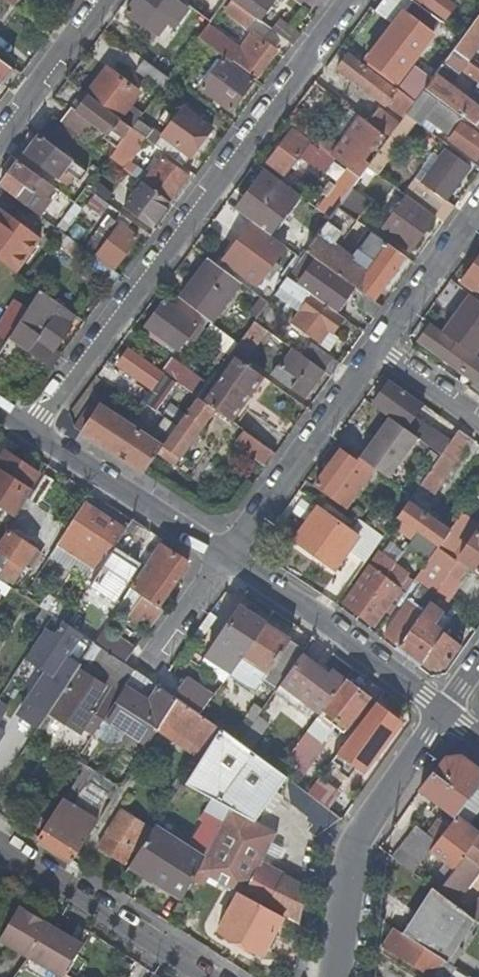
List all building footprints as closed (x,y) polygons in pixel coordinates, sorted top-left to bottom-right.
[(182,0),(134,0),(126,11),(157,34),(182,0)] [(256,16),(234,0),(233,0),(225,11),(247,28),(256,16)] [(256,16),(259,19),(272,2),(277,5),(280,0),(234,0),(256,16)] [(311,11),(320,0),(296,0),(311,11)] [(440,20),(413,0),(382,0),(375,9),(395,24),(365,64),(397,88),(415,101),(424,89),(440,68),(417,51),(440,20)] [(444,17),(454,3),(450,0),(421,0),(444,17)] [(463,37),(454,49),(469,60),(478,46),(478,14),(463,37)] [(279,18),(272,29),(293,44),(301,34),(279,18)] [(241,48),(209,24),(199,37),(232,61),(234,58),(257,76),(276,50),(253,32),(241,48)] [(469,60),(454,49),(440,68),(424,89),(456,112),(478,129),(478,107),(448,84),(455,74),(449,70),(455,62),(478,80),(478,67),(469,60)] [(386,103),(404,116),(406,114),(407,112),(415,101),(397,88),(396,90),(349,55),(337,71),(384,106),(386,103)] [(0,82),(12,67),(0,58),(0,82)] [(162,88),(170,77),(144,58),(136,69),(162,88)] [(254,81),(227,60),(205,90),(232,111),(254,81)] [(12,67),(0,82),(4,85),(15,70),(12,67)] [(108,67),(87,94),(119,118),(140,91),(108,67)] [(466,126),(461,123),(459,125),(451,119),(455,113),(456,112),(424,89),(415,101),(407,112),(406,114),(416,121),(419,123),(424,115),(452,135),(449,139),(476,158),(478,154),(478,136),(466,126)] [(83,91),(68,112),(89,128),(93,123),(107,134),(119,118),(87,94),(83,91)] [(169,126),(155,144),(184,166),(212,128),(183,107),(175,117),(166,110),(159,119),(169,126)] [(361,117),(332,156),(349,169),(360,177),(367,166),(385,142),(388,137),(399,123),(379,108),(368,123),(361,117)] [(68,112),(60,121),(77,134),(82,137),(89,128),(68,112)] [(461,123),(466,126),(468,122),(455,113),(451,119),(459,125),(461,123)] [(385,142),(395,149),(416,121),(406,114),(404,116),(399,123),(388,137),(385,142)] [(53,115),(37,135),(62,154),(77,134),(60,121),(53,115)] [(119,118),(107,134),(120,144),(123,140),(132,127),(119,118)] [(138,119),(132,127),(146,137),(152,129),(138,119)] [(301,123),(296,130),(318,147),(324,140),(301,123)] [(318,150),(292,130),(266,165),(282,176),(298,155),(309,163),(318,150)] [(79,181),(86,172),(62,154),(37,135),(24,153),(57,177),(64,169),(79,181)] [(138,151),(123,140),(120,144),(116,148),(110,157),(125,168),(138,151)] [(377,173),(395,149),(385,142),(367,166),(376,173),(377,173)] [(418,179),(406,195),(434,215),(443,222),(455,206),(446,199),(469,167),(445,150),(423,182),(418,179)] [(163,158),(144,183),(169,201),(188,177),(163,158)] [(19,161),(0,186),(36,212),(48,196),(44,193),(51,184),(19,161)] [(365,188),(376,173),(367,166),(360,177),(356,182),(365,188)] [(349,169),(319,210),(330,218),(338,206),(346,194),(356,182),(360,177),(349,169)] [(268,234),(298,194),(265,170),(235,210),(251,222),(268,234)] [(151,227),(169,201),(144,183),(125,208),(151,227)] [(409,250),(434,215),(406,195),(402,191),(398,197),(402,200),(381,230),(409,250)] [(104,217),(112,204),(95,194),(87,207),(104,217)] [(361,205),(346,194),(338,206),(352,217),(361,205)] [(337,245),(356,219),(352,217),(338,206),(330,218),(306,251),(321,262),(352,284),(362,292),(373,300),(405,256),(372,232),(353,257),(337,245)] [(14,270),(38,239),(0,211),(0,260),(14,270)] [(253,256),(269,235),(268,234),(251,222),(223,259),(255,283),(268,267),(253,256)] [(138,238),(120,225),(98,255),(115,268),(138,238)] [(208,258),(177,298),(210,322),(240,282),(208,258)] [(463,282),(478,293),(478,259),(463,282)] [(298,278),(295,282),(333,310),(352,284),(321,262),(313,273),(306,268),(298,278)] [(298,278),(290,272),(287,276),(295,282),(298,278)] [(290,322),(319,344),(329,329),(333,332),(343,318),(333,310),(295,282),(287,276),(280,286),(304,303),(290,322)] [(70,313),(39,289),(20,318),(7,339),(0,349),(0,381),(25,350),(52,368),(61,356),(52,350),(71,326),(64,320),(70,313)] [(356,300),(376,315),(382,306),(373,300),(362,292),(356,300)] [(441,334),(455,345),(457,342),(474,355),(478,348),(478,302),(471,296),(441,334)] [(250,311),(258,317),(268,303),(261,297),(250,311)] [(196,325),(164,301),(145,327),(177,351),(196,325)] [(7,339),(20,318),(3,307),(0,311),(0,334),(7,339)] [(243,362),(267,330),(254,321),(238,343),(231,353),(243,362)] [(470,389),(478,395),(478,358),(474,355),(457,342),(455,345),(441,334),(430,327),(418,343),(444,362),(446,360),(475,381),(470,389)] [(329,329),(319,344),(328,350),(338,336),(333,332),(329,329)] [(313,345),(304,357),(323,371),(331,377),(340,365),(313,345)] [(160,397),(173,380),(161,371),(130,348),(117,365),(160,397)] [(304,397),(323,371),(304,357),(293,349),(280,367),(278,365),(271,374),(289,388),(290,387),(304,397)] [(231,422),(264,377),(243,362),(231,353),(208,384),(198,398),(215,411),(231,422)] [(171,357),(161,371),(173,380),(198,398),(208,384),(171,357)] [(423,403),(390,380),(372,406),(390,418),(418,438),(442,456),(449,446),(428,431),(430,428),(414,416),(423,403)] [(163,446),(179,458),(215,411),(198,398),(184,418),(177,427),(163,446)] [(74,427),(143,473),(156,455),(163,446),(151,438),(92,399),(74,427)] [(163,403),(156,413),(165,419),(177,427),(184,418),(163,403)] [(418,438),(390,418),(361,458),(381,473),(389,478),(418,438)] [(165,419),(151,438),(163,446),(177,427),(165,419)] [(434,494),(473,439),(460,430),(449,446),(442,456),(421,485),(434,494)] [(233,444),(265,468),(275,454),(243,431),(233,444)] [(172,468),(179,458),(163,446),(156,455),(172,468)] [(332,497),(330,498),(345,509),(351,514),(381,473),(361,458),(359,457),(356,461),(341,450),(315,485),(332,497)] [(17,514),(33,490),(29,487),(37,474),(4,452),(0,457),(0,502),(17,514)] [(473,498),(464,511),(478,521),(478,502),(473,498)] [(450,531),(409,503),(398,519),(418,533),(439,548),(449,533),(450,531)] [(74,520),(73,519),(56,545),(99,572),(112,551),(119,541),(126,530),(85,504),(74,520)] [(294,541),(313,555),(336,522),(317,508),(294,541)] [(393,525),(413,539),(418,533),(398,519),(393,525)] [(131,549),(144,528),(132,520),(126,530),(119,541),(131,549)] [(357,537),(336,522),(313,555),(334,570),(357,537)] [(478,572),(478,530),(459,558),(478,572)] [(6,532),(0,542),(0,564),(3,565),(0,570),(0,574),(13,582),(34,550),(6,532)] [(462,541),(449,533),(439,548),(451,557),(462,541)] [(185,560),(159,543),(118,607),(149,629),(163,610),(159,607),(186,567),(185,560)] [(382,555),(396,565),(396,563),(404,553),(390,543),(382,555)] [(427,564),(447,578),(449,574),(458,562),(451,557),(439,548),(427,564)] [(137,568),(112,551),(99,572),(89,586),(107,597),(118,580),(125,585),(137,568)] [(396,565),(382,555),(346,606),(360,615),(396,565)] [(457,579),(466,567),(458,562),(449,574),(457,579)] [(410,573),(396,563),(396,565),(360,615),(373,625),(383,610),(409,575),(410,573)] [(447,578),(427,564),(416,580),(415,581),(422,586),(421,586),(434,595),(437,591),(447,578)] [(416,580),(409,575),(383,610),(391,616),(401,601),(415,581),(416,580)] [(422,586),(415,581),(401,601),(407,606),(421,586),(422,586)] [(434,595),(421,586),(407,606),(386,635),(399,645),(429,602),(434,595)] [(478,614),(478,606),(458,592),(449,604),(473,622),(478,614)] [(443,613),(429,602),(399,645),(422,663),(435,643),(443,631),(434,625),(443,613)] [(250,647),(265,624),(240,607),(207,656),(231,672),(236,665),(244,655),(250,647)] [(34,621),(43,628),(51,615),(42,609),(34,621)] [(74,657),(82,662),(94,644),(65,624),(51,615),(43,628),(22,661),(51,680),(75,643),(81,647),(74,657)] [(435,643),(422,663),(431,669),(444,667),(463,640),(452,632),(455,628),(449,623),(446,627),(443,631),(435,643)] [(236,665),(275,692),(280,684),(301,655),(304,650),(265,624),(250,647),(244,655),(236,665)] [(136,646),(106,626),(94,644),(113,656),(124,663),(136,646)] [(280,684),(319,713),(323,708),(345,680),(331,670),(328,675),(301,655),(280,684)] [(106,667),(128,682),(133,675),(135,671),(124,663),(113,656),(106,667)] [(76,726),(84,731),(93,737),(119,696),(120,695),(78,668),(49,714),(74,730),(76,726)] [(120,697),(109,714),(138,733),(149,715),(156,705),(142,696),(143,694),(140,691),(148,679),(135,671),(133,675),(128,682),(127,683),(120,695),(119,696),(120,697)] [(177,699),(199,713),(212,697),(185,679),(173,696),(177,699)] [(346,726),(366,701),(357,694),(359,691),(345,680),(323,708),(346,726)] [(155,701),(170,710),(177,699),(173,696),(163,689),(155,701)] [(357,694),(366,701),(368,698),(359,691),(357,694)] [(195,733),(191,739),(204,747),(218,726),(199,713),(177,699),(170,710),(167,715),(195,733)] [(402,724),(377,703),(352,735),(362,743),(348,761),(364,773),(402,724)] [(246,715),(254,721),(258,715),(262,710),(254,704),(246,715)] [(163,720),(191,739),(195,733),(167,715),(163,720)] [(270,724),(258,715),(254,721),(240,741),(251,749),(270,724)] [(76,726),(74,730),(82,735),(84,731),(76,726)] [(251,820),(284,774),(276,768),(251,749),(240,741),(218,726),(204,747),(182,782),(231,809),(240,814),(251,820)] [(456,818),(458,815),(478,788),(478,787),(478,769),(461,756),(446,758),(420,791),(456,818)] [(86,766),(38,839),(72,861),(97,821),(73,805),(95,771),(86,766)] [(286,801),(310,809),(317,791),(293,782),(286,801)] [(478,788),(458,815),(471,824),(478,813),(478,788)] [(269,840),(274,832),(251,820),(240,814),(231,809),(204,859),(198,870),(238,892),(283,917),(298,925),(305,885),(259,860),(264,849),(269,840)] [(133,849),(137,852),(151,830),(121,810),(106,832),(98,846),(124,863),(133,849)] [(471,824),(458,815),(456,818),(453,822),(449,826),(431,851),(447,863),(454,869),(456,866),(466,854),(478,836),(478,830),(471,824)] [(404,866),(414,873),(431,851),(449,826),(440,819),(429,834),(416,825),(392,857),(404,866)] [(129,865),(155,882),(167,889),(165,893),(180,902),(198,870),(204,859),(153,827),(151,830),(137,852),(129,865)] [(466,854),(467,855),(457,867),(456,866),(454,869),(437,891),(454,904),(478,871),(478,836),(466,854)] [(269,840),(264,849),(276,856),(281,846),(269,840)] [(467,855),(466,854),(456,866),(457,867),(467,855)] [(454,869),(447,863),(430,886),(437,891),(454,869)] [(153,885),(165,893),(167,889),(155,882),(153,885)] [(450,963),(477,921),(464,912),(454,904),(437,891),(407,936),(450,963)] [(261,956),(283,917),(238,892),(217,931),(261,956)] [(464,912),(477,921),(478,919),(478,893),(464,912)] [(19,909),(0,940),(0,943),(59,976),(60,976),(78,944),(19,909)] [(442,961),(407,936),(394,927),(383,943),(432,976),(442,961)] [(445,976),(472,976),(454,966),(450,972),(442,967),(439,973),(445,976)] [(76,974),(68,968),(62,976),(74,976),(76,974)]
